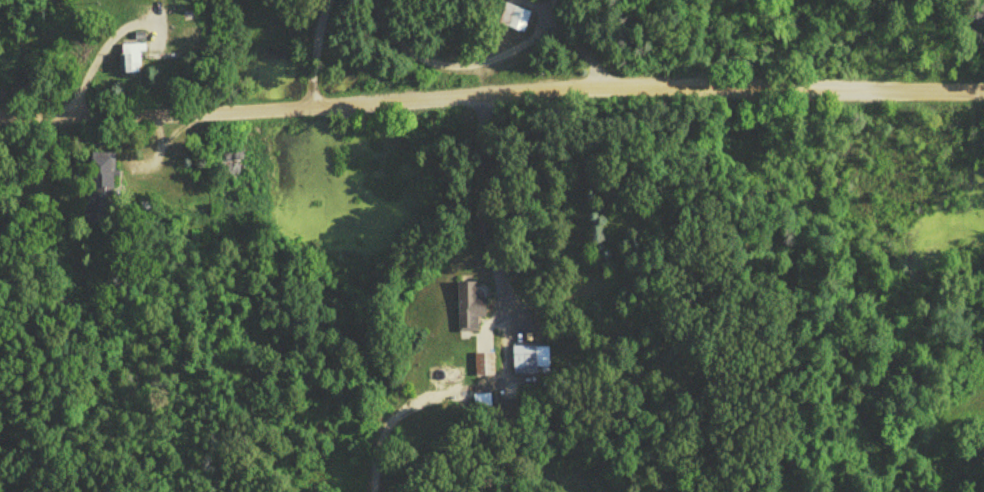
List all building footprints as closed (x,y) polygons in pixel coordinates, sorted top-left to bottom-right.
[(498,27),(523,37),(531,17),(506,8),(498,27)] [(121,77),(143,77),(143,48),(121,48),(121,77)] [(243,154),(215,154),(215,179),(243,179),(243,154)] [(113,157),(88,157),(88,226),(112,226),(113,157)] [(485,302),(476,302),(476,287),(457,287),(458,336),(478,336),(478,321),(485,321),(485,302)] [(538,378),(538,370),(548,370),(548,351),(514,351),(514,378),(538,378)] [(476,379),(494,379),(494,356),(476,356),(476,379)]
